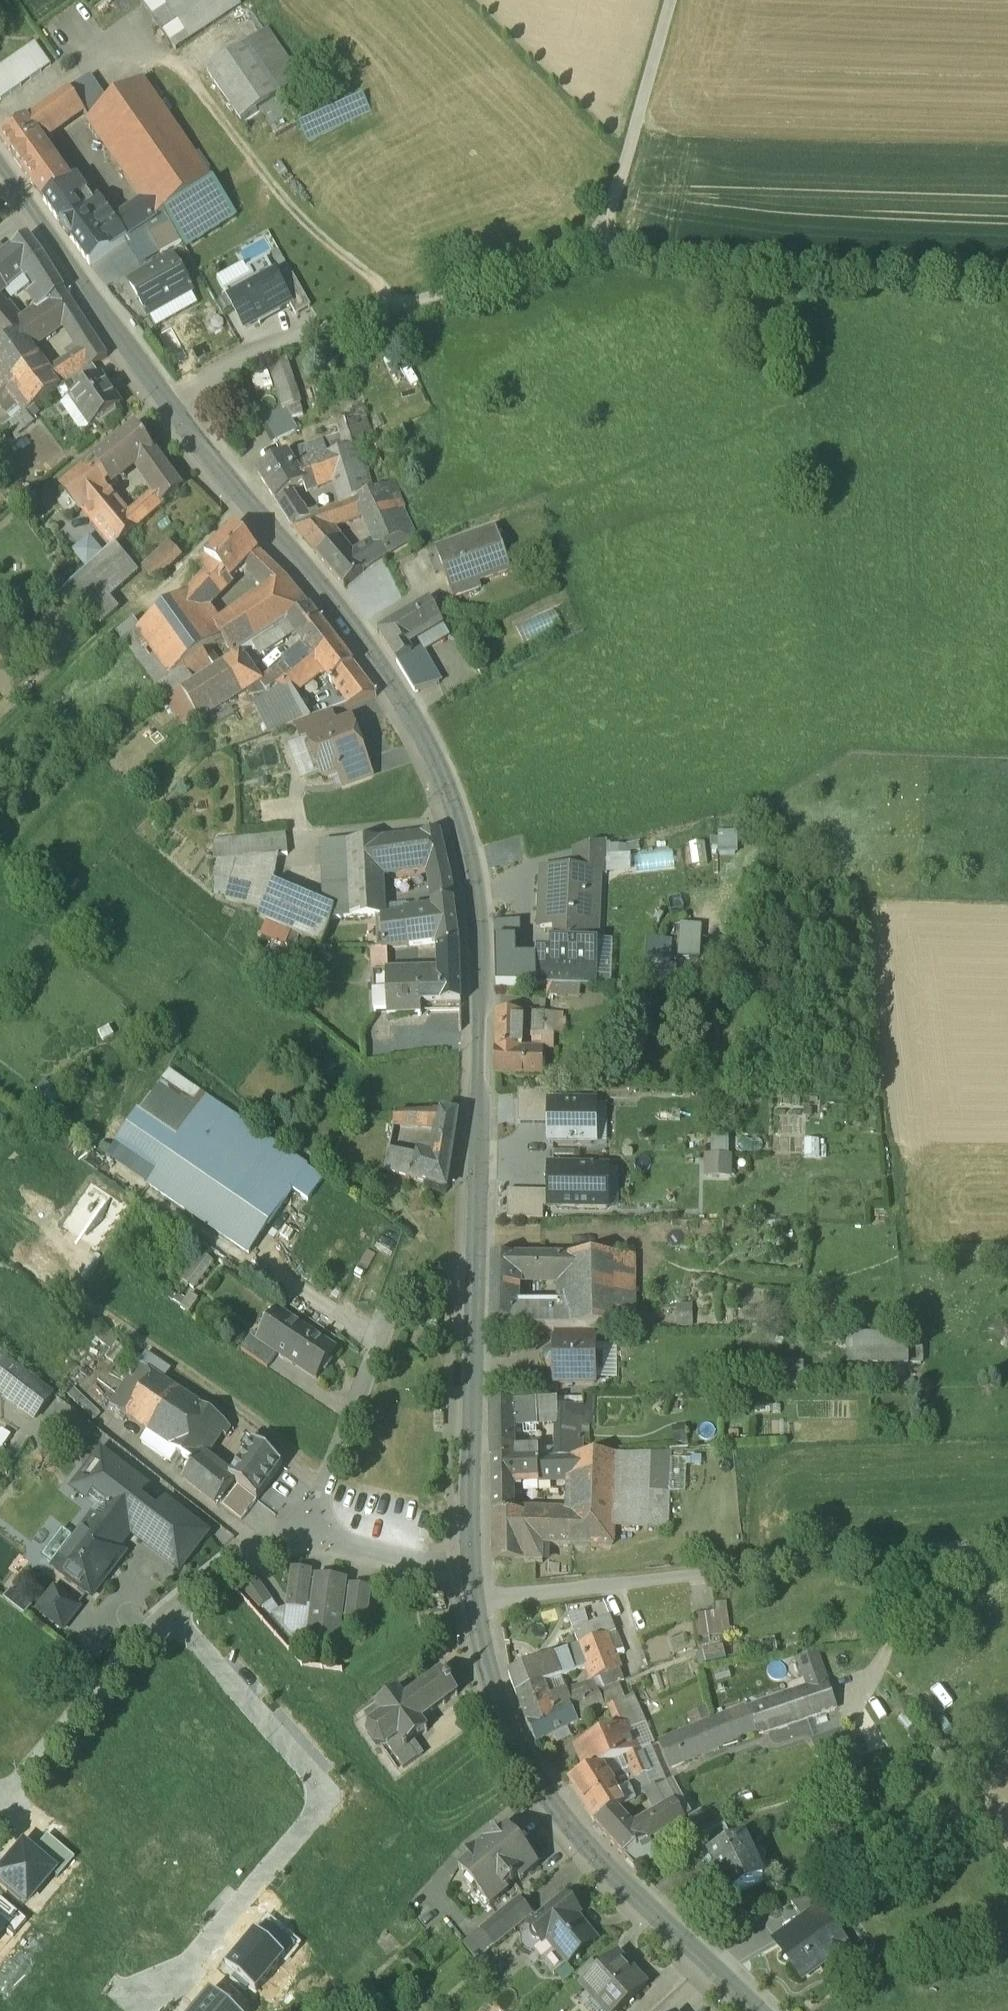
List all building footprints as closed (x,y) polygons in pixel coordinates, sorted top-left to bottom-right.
[(142,2),(152,16),(175,0),(145,0),(142,2)] [(152,16),(175,48),(213,22),(241,3),(239,0),(175,0),(152,16)] [(266,29),(207,71),(241,120),(301,78),(266,29)] [(0,65),(0,98),(0,99),(50,64),(35,41),(0,65)] [(164,91),(151,73),(142,81),(154,99),(164,91)] [(142,81),(89,121),(144,201),(156,218),(165,212),(212,181),(154,99),(142,81)] [(69,90),(25,121),(38,139),(82,109),(69,90)] [(364,98),(300,128),(308,144),(371,114),(364,98)] [(38,139),(25,121),(0,138),(44,200),(69,183),(38,139)] [(69,183),(44,200),(89,264),(91,263),(109,250),(97,233),(86,217),(97,210),(95,207),(96,207),(76,178),(69,183)] [(212,181),(165,212),(183,243),(231,211),(212,181)] [(108,226),(97,233),(109,250),(125,239),(156,218),(144,201),(115,222),(108,226)] [(115,222),(102,203),(96,207),(95,207),(97,210),(108,226),(115,222)] [(97,210),(86,217),(97,233),(108,226),(97,210)] [(169,222),(149,234),(160,254),(180,242),(169,222)] [(27,234),(6,251),(0,257),(0,279),(4,285),(21,271),(25,277),(30,273),(38,285),(54,274),(42,254),(27,234)] [(180,272),(173,258),(130,282),(148,314),(191,290),(186,281),(189,280),(183,270),(180,272)] [(227,302),(245,333),(293,306),(280,283),(267,260),(247,271),(251,278),(223,294),(227,302)] [(64,289),(54,274),(38,285),(62,322),(63,325),(72,338),(89,327),(64,289)] [(280,283),(293,306),(297,314),(311,307),(293,276),(280,283)] [(38,285),(31,291),(31,295),(37,306),(47,299),(38,285)] [(16,329),(28,345),(62,322),(47,299),(37,306),(21,317),(8,301),(5,303),(0,298),(0,343),(16,329)] [(76,343),(66,349),(70,356),(55,365),(46,371),(58,387),(71,378),(90,365),(90,366),(92,365),(107,355),(89,327),(72,338),(76,343)] [(0,343),(0,361),(32,405),(58,387),(28,345),(16,329),(0,343)] [(300,404),(286,360),(268,365),(282,408),(282,409),(285,409),(300,404)] [(0,361),(0,400),(0,401),(0,419),(5,426),(6,426),(25,411),(32,405),(0,361)] [(90,365),(71,378),(79,389),(99,375),(92,365),(90,366),(90,365)] [(79,389),(69,396),(90,425),(120,405),(99,375),(79,389)] [(373,441),(362,404),(351,408),(351,412),(346,420),(336,422),(341,436),(345,450),(357,446),(373,441)] [(285,409),(282,409),(282,408),(262,419),(274,441),(296,429),(285,409)] [(25,411),(6,426),(14,435),(33,420),(25,411)] [(151,451),(136,430),(94,462),(107,483),(135,463),(151,451)] [(389,437),(362,446),(370,469),(383,464),(378,452),(393,447),(407,441),(403,431),(389,435),(389,437)] [(341,436),(324,442),(327,456),(345,450),(341,436)] [(324,442),(287,455),(295,468),(327,456),(324,442)] [(419,453),(415,442),(400,447),(404,458),(419,453)] [(345,450),(327,456),(332,474),(335,481),(343,505),(360,499),(372,493),(357,446),(345,450)] [(179,489),(151,451),(135,463),(156,493),(163,502),(179,489)] [(286,454),(257,473),(275,501),(276,501),(291,491),(303,484),(304,483),(295,468),(287,455),(286,454)] [(327,456),(295,468),(304,483),(303,484),(306,491),(335,481),(332,474),(327,456)] [(94,462),(63,487),(114,545),(115,545),(135,527),(126,516),(102,487),(107,483),(94,462)] [(372,493),(360,499),(367,515),(370,523),(397,512),(385,488),(372,493)] [(291,491),(276,501),(284,514),(300,507),(291,491)] [(156,493),(126,516),(135,527),(163,502),(156,493)] [(343,505),(315,515),(307,518),(291,525),(301,537),(327,528),(367,515),(360,499),(343,505)] [(300,507),(284,514),(291,525),(307,518),(303,510),(301,507),(300,507)] [(397,512),(370,523),(378,541),(387,556),(415,540),(404,513),(397,512)] [(232,526),(195,564),(205,574),(189,591),(201,608),(216,592),(217,593),(244,565),(258,551),(232,526)] [(352,557),(327,528),(301,537),(343,586),(363,571),(352,557)] [(89,531),(71,548),(87,566),(105,549),(89,531)] [(497,534),(438,556),(444,573),(443,573),(454,603),(481,593),(479,588),(512,575),(497,534)] [(181,555),(168,541),(155,553),(169,567),(181,555)] [(378,541),(352,557),(363,571),(365,569),(387,556),(378,541)] [(114,545),(68,586),(86,606),(101,623),(117,608),(107,597),(138,571),(115,545),(114,545)] [(287,579),(258,551),(244,565),(267,588),(215,628),(217,630),(222,638),(221,639),(233,656),(256,641),(295,616),(295,617),(309,607),(286,579),(287,579)] [(155,553),(139,568),(153,582),(169,567),(155,553)] [(56,596),(75,617),(86,606),(68,586),(56,596)] [(140,626),(137,628),(139,631),(156,655),(170,675),(202,652),(221,639),(222,638),(217,630),(215,628),(201,608),(189,591),(140,626)] [(430,603),(379,633),(396,662),(412,655),(406,644),(414,639),(441,623),(430,603)] [(336,642),(309,607),(295,617),(309,636),(305,639),(303,644),(307,649),(314,658),(336,642)] [(133,618),(116,630),(125,642),(139,631),(137,628),(140,626),(133,618)] [(439,683),(414,639),(406,644),(412,655),(396,662),(414,691),(439,683)] [(233,656),(223,661),(242,691),(244,690),(255,684),(258,682),(266,693),(285,681),(287,684),(314,658),(307,649),(286,665),(283,662),(275,667),(256,641),(233,656)] [(336,642),(314,658),(287,684),(292,691),(324,669),(341,691),(351,704),(376,695),(336,642)] [(212,667),(211,665),(202,652),(170,675),(159,683),(154,688),(163,698),(179,688),(212,667)] [(156,655),(144,663),(159,683),(170,675),(156,655)] [(212,667),(179,688),(198,718),(242,691),(223,661),(222,660),(212,667)] [(266,693),(257,699),(273,722),(283,716),(289,725),(296,723),(309,718),(302,704),(292,691),(287,684),(285,681),(266,693)] [(255,684),(244,690),(248,697),(259,690),(255,684)] [(309,718),(296,723),(303,742),(309,739),(308,737),(337,727),(331,711),(327,712),(309,718)] [(337,727),(308,737),(309,739),(322,776),(338,770),(364,761),(366,760),(352,722),(337,727)] [(155,745),(145,754),(151,761),(162,752),(155,745)] [(364,761),(338,770),(344,786),(370,777),(364,761)] [(438,831),(381,840),(382,874),(429,867),(433,888),(450,885),(439,832),(438,831)] [(285,834),(213,841),(215,861),(278,855),(287,854),(285,834)] [(381,840),(349,841),(351,901),(351,917),(383,916),(382,874),(381,840)] [(349,841),(325,843),(327,901),(351,901),(349,841)] [(608,842),(573,850),(573,873),(599,873),(599,875),(607,876),(608,842)] [(671,852),(631,856),(633,874),(673,871),(671,852)] [(278,855),(215,861),(214,878),(231,880),(272,882),(278,855)] [(573,873),(542,872),(541,928),(562,928),(562,943),(598,943),(599,875),(599,873),(573,873)] [(231,880),(214,878),(213,893),(226,894),(231,880)] [(327,909),(272,882),(231,880),(226,894),(225,899),(264,910),(261,918),(267,920),(297,933),(318,942),(318,941),(321,942),(331,918),(327,918),(327,909)] [(450,885),(433,888),(432,905),(433,914),(405,918),(408,946),(438,942),(438,949),(458,947),(450,885)] [(351,901),(327,901),(327,909),(327,918),(331,918),(351,917),(351,901)] [(405,918),(380,921),(382,948),(408,946),(405,918)] [(291,948),(297,933),(267,920),(261,935),(291,948)] [(515,924),(495,924),(495,942),(516,942),(515,924)] [(680,927),(679,958),(700,959),(702,928),(680,927)] [(536,959),(517,959),(516,942),(495,942),(496,987),(536,987),(536,959)] [(562,943),(553,942),(552,951),(548,957),(536,956),(536,959),(536,987),(546,988),(596,989),(598,943),(562,943)] [(667,987),(668,962),(662,961),(663,944),(649,943),(646,985),(667,987)] [(438,949),(439,973),(419,974),(421,1004),(428,1004),(460,1004),(458,947),(438,949)] [(419,974),(392,974),(392,969),(386,969),(386,995),(387,1017),(421,1016),(421,1004),(419,974)] [(534,1055),(513,1055),(514,1045),(520,1045),(521,1015),(496,1014),(495,1076),(543,1077),(544,1052),(534,1051),(534,1055)] [(544,1015),(526,1015),(526,1036),(543,1036),(544,1015)] [(308,1168),(168,1072),(118,1144),(158,1172),(155,1177),(149,1185),(149,1186),(248,1254),(292,1191),(307,1169),(308,1168)] [(549,1092),(517,1092),(517,1122),(549,1122),(549,1103),(549,1092)] [(596,1103),(549,1103),(549,1122),(549,1143),(597,1143),(596,1103)] [(441,1111),(396,1115),(394,1123),(439,1128),(455,1130),(458,1114),(441,1111)] [(433,1158),(412,1155),(411,1178),(446,1188),(455,1130),(439,1128),(433,1158)] [(730,1143),(712,1142),(712,1154),(729,1155),(730,1143)] [(412,1155),(388,1150),(383,1169),(411,1178),(412,1155)] [(733,1180),(734,1156),(706,1156),(705,1179),(733,1180)] [(607,1167),(549,1167),(549,1191),(549,1208),(607,1208),(607,1167)] [(323,1180),(307,1169),(292,1191),(308,1202),(323,1180)] [(155,1177),(149,1173),(143,1181),(149,1185),(155,1177)] [(148,1188),(143,1196),(167,1213),(172,1206),(148,1188)] [(549,1191),(508,1191),(508,1219),(549,1219),(549,1208),(549,1191)] [(198,1290),(214,1261),(201,1253),(185,1283),(198,1290)] [(558,1258),(492,1257),(491,1304),(513,1303),(513,1287),(520,1287),(520,1279),(558,1279),(558,1258)] [(614,1257),(594,1258),(595,1296),(571,1297),(571,1307),(571,1310),(571,1329),(571,1330),(591,1330),(615,1329),(614,1257)] [(614,1257),(615,1329),(637,1329),(635,1257),(614,1257)] [(594,1258),(558,1258),(558,1279),(558,1298),(571,1297),(595,1296),(594,1258)] [(513,1303),(491,1304),(491,1329),(514,1329),(514,1316),(514,1303),(513,1303)] [(694,1306),(679,1305),(678,1326),(693,1326),(694,1306)] [(562,1310),(554,1316),(514,1316),(514,1329),(556,1329),(560,1329),(571,1329),(571,1310),(562,1310)] [(334,1351),(278,1312),(260,1338),(265,1341),(264,1343),(279,1353),(279,1352),(317,1378),(334,1351)] [(571,1330),(571,1329),(560,1329),(556,1329),(555,1341),(591,1342),(591,1330),(571,1330)] [(260,1338),(253,1333),(242,1350),(268,1368),(279,1353),(264,1343),(265,1341),(260,1338)] [(908,1337),(847,1337),(847,1365),(908,1365),(908,1337)] [(555,1341),(554,1341),(553,1355),(550,1355),(547,1355),(545,1357),(543,1359),(543,1362),(544,1364),(546,1367),(548,1368),(553,1368),(553,1381),(592,1382),(593,1342),(591,1342),(555,1341)] [(600,1345),(599,1377),(618,1378),(619,1345),(600,1345)] [(35,1418),(52,1396),(0,1357),(0,1392),(35,1418)] [(224,1421),(139,1364),(110,1407),(121,1415),(173,1449),(193,1463),(195,1464),(200,1456),(218,1430),(225,1435),(228,1432),(231,1434),(235,1430),(224,1421)] [(804,1370),(778,1371),(778,1390),(804,1389),(804,1370)] [(583,1407),(557,1407),(557,1418),(555,1454),(551,1454),(550,1458),(572,1458),(573,1457),(593,1456),(595,1395),(584,1395),(583,1407)] [(557,1401),(535,1403),(536,1423),(541,1423),(541,1419),(557,1418),(557,1407),(557,1401)] [(509,1404),(490,1405),(491,1450),(513,1449),(512,1425),(536,1423),(535,1403),(509,1405),(509,1404)] [(173,1449),(121,1415),(112,1428),(164,1463),(173,1449)] [(281,1465),(254,1443),(239,1464),(249,1471),(239,1484),(256,1497),(281,1465)] [(697,1444),(683,1444),(684,1459),(698,1459),(697,1444)] [(513,1459),(513,1449),(491,1450),(491,1460),(512,1459),(513,1459)] [(530,1449),(513,1449),(513,1459),(530,1459),(530,1449)] [(107,1517),(102,1524),(93,1516),(87,1524),(119,1548),(130,1533),(138,1539),(157,1513),(138,1499),(147,1488),(101,1452),(73,1489),(87,1500),(92,1494),(106,1504),(107,1517)] [(668,1454),(617,1456),(614,1526),(666,1529),(668,1454)] [(234,1481),(200,1456),(195,1464),(193,1463),(183,1478),(215,1505),(234,1481)] [(593,1456),(573,1457),(572,1458),(571,1478),(569,1514),(568,1545),(613,1546),(614,1526),(617,1456),(616,1456),(593,1456)] [(513,1459),(512,1459),(491,1460),(492,1512),(512,1512),(512,1485),(521,1486),(521,1480),(571,1478),(572,1458),(550,1458),(530,1459),(513,1459)] [(238,1486),(223,1505),(241,1520),(256,1500),(238,1486)] [(207,1534),(166,1502),(157,1513),(138,1539),(179,1570),(207,1534)] [(512,1512),(492,1512),(493,1562),(542,1562),(543,1545),(568,1545),(569,1514),(512,1512)] [(75,1539),(74,1540),(79,1544),(59,1569),(55,1566),(54,1567),(53,1568),(91,1597),(125,1553),(119,1548),(87,1524),(75,1539)] [(217,1553),(232,1534),(219,1524),(205,1543),(217,1553)] [(62,1530),(41,1557),(54,1567),(55,1566),(59,1569),(79,1544),(74,1540),(75,1539),(62,1530)] [(346,1578),(315,1574),(314,1580),(310,1580),(311,1570),(291,1567),(286,1606),(306,1609),(307,1608),(310,1609),(306,1645),(337,1650),(341,1616),(345,1588),(346,1578)] [(271,1599),(251,1571),(236,1582),(259,1607),(271,1599)] [(349,1589),(345,1588),(341,1616),(366,1620),(371,1587),(350,1584),(349,1589)] [(79,1608),(54,1588),(37,1609),(63,1630),(79,1608)] [(31,1608),(10,1591),(3,1599),(24,1616),(31,1608)] [(584,1612),(568,1617),(579,1647),(594,1641),(588,1626),(584,1612)] [(716,1615),(705,1617),(708,1638),(719,1637),(716,1615)] [(610,1617),(588,1626),(594,1641),(605,1636),(606,1638),(616,1633),(610,1617)] [(705,1617),(695,1618),(698,1640),(708,1638),(705,1617)] [(594,1641),(579,1647),(586,1663),(611,1653),(606,1638),(605,1636),(594,1641)] [(579,1647),(509,1675),(516,1695),(544,1684),(545,1684),(560,1678),(587,1667),(586,1663),(579,1647)] [(611,1653),(586,1663),(587,1667),(593,1682),(600,1679),(619,1672),(611,1653)] [(816,1655),(797,1661),(808,1691),(827,1684),(816,1655)] [(404,1698),(398,1691),(399,1690),(398,1688),(397,1689),(396,1688),(394,1689),(395,1690),(377,1703),(376,1702),(375,1703),(375,1704),(374,1705),(375,1707),(377,1706),(382,1714),(372,1721),(371,1720),(369,1721),(370,1723),(369,1723),(367,1733),(375,1743),(385,1745),(386,1744),(387,1745),(388,1744),(387,1743),(398,1735),(404,1743),(402,1744),(404,1746),(405,1745),(406,1746),(407,1745),(406,1743),(413,1739),(418,1735),(425,1730),(425,1732),(427,1730),(426,1729),(427,1728),(426,1727),(425,1728),(419,1720),(430,1712),(431,1713),(433,1712),(432,1711),(442,1703),(443,1705),(445,1703),(444,1702),(455,1694),(456,1696),(457,1695),(456,1693),(458,1692),(457,1690),(455,1691),(453,1688),(454,1687),(453,1686),(452,1686),(446,1678),(447,1677),(446,1676),(445,1677),(442,1673),(444,1672),(442,1671),(441,1672),(440,1671),(438,1672),(439,1673),(428,1681),(427,1679),(426,1681),(427,1682),(416,1689),(415,1688),(413,1689),(414,1691),(404,1698)] [(619,1672),(600,1679),(604,1690),(623,1683),(619,1672)] [(560,1678),(545,1684),(550,1698),(564,1691),(560,1678)] [(544,1684),(516,1695),(526,1723),(535,1742),(577,1722),(566,1698),(551,1704),(550,1698),(545,1684),(544,1684)] [(749,1712),(757,1734),(759,1738),(836,1710),(827,1684),(808,1691),(749,1712)] [(567,1698),(566,1698),(577,1722),(598,1713),(592,1698),(588,1689),(567,1698)] [(564,1691),(550,1698),(551,1704),(566,1698),(567,1698),(564,1691)] [(599,1695),(592,1698),(598,1713),(605,1710),(599,1695)] [(632,1697),(608,1709),(613,1720),(637,1708),(632,1697)] [(66,1702),(72,1707),(75,1703),(70,1698),(66,1702)] [(747,1706),(661,1743),(672,1769),(684,1764),(684,1765),(757,1734),(749,1712),(747,1706)] [(637,1708),(613,1720),(618,1732),(625,1729),(627,1733),(645,1725),(637,1708)] [(618,1732),(576,1750),(587,1774),(603,1767),(624,1758),(635,1753),(627,1733),(625,1729),(618,1732)] [(844,1733),(814,1744),(824,1770),(854,1759),(844,1733)] [(413,1739),(406,1743),(407,1745),(406,1746),(405,1745),(404,1746),(402,1744),(404,1743),(398,1735),(387,1743),(388,1744),(393,1750),(403,1764),(404,1766),(423,1752),(418,1745),(413,1739)] [(418,1735),(413,1739),(418,1745),(423,1742),(418,1735)] [(403,1764),(393,1750),(388,1754),(398,1768),(403,1764)] [(635,1753),(624,1758),(628,1769),(633,1781),(650,1773),(641,1751),(635,1753)] [(587,1774),(569,1782),(594,1823),(618,1811),(621,1809),(620,1806),(608,1778),(603,1767),(587,1774)] [(628,1769),(608,1778),(620,1806),(621,1809),(622,1809),(635,1803),(625,1781),(628,1780),(629,1782),(633,1781),(628,1769)] [(646,1842),(623,1855),(636,1869),(689,1840),(722,1822),(726,1820),(720,1810),(720,1809),(687,1827),(664,1785),(646,1794),(659,1817),(667,1831),(646,1842)] [(729,1805),(720,1810),(726,1820),(734,1816),(729,1805)] [(635,1830),(618,1811),(594,1823),(623,1855),(646,1842),(635,1830)] [(659,1817),(635,1830),(646,1842),(667,1831),(659,1817)] [(703,1833),(689,1840),(706,1872),(717,1866),(712,1857),(711,1855),(734,1844),(722,1822),(703,1833)] [(495,1834),(467,1857),(469,1860),(459,1868),(467,1878),(464,1881),(474,1893),(477,1890),(489,1905),(508,1890),(506,1888),(518,1877),(520,1880),(538,1865),(526,1850),(529,1847),(519,1835),(516,1838),(508,1828),(497,1837),(495,1834)] [(822,1844),(815,1831),(807,1836),(813,1848),(822,1844)] [(57,1878),(74,1859),(46,1836),(30,1854),(52,1872),(51,1873),(57,1878)] [(734,1844),(711,1855),(712,1857),(717,1866),(730,1894),(731,1896),(763,1880),(762,1879),(744,1842),(744,1841),(743,1840),(734,1844)] [(52,1872),(30,1854),(19,1845),(0,1867),(0,1884),(24,1905),(51,1873),(52,1872)] [(819,1895),(790,1904),(804,1924),(820,1912),(820,1913),(828,1908),(819,1895)] [(578,1911),(565,1896),(529,1925),(530,1927),(528,1929),(527,1932),(527,1935),(529,1938),(531,1940),(534,1941),(537,1941),(540,1940),(541,1941),(545,1937),(566,1963),(594,1939),(574,1914),(578,1911)] [(26,1921),(0,1899),(0,1925),(4,1929),(13,1936),(26,1921)] [(517,1899),(467,1938),(481,1955),(530,1915),(517,1899)] [(804,1924),(778,1943),(802,1977),(829,1957),(838,1970),(854,1959),(820,1913),(820,1912),(804,1924)] [(294,1945),(268,1922),(260,1931),(286,1954),(294,1945)] [(258,1930),(227,1965),(255,1990),(286,1954),(260,1931),(258,1930)] [(616,1953),(581,1986),(604,2010),(616,2010),(645,1983),(616,1953)] [(195,2010),(234,2010),(211,1992),(195,2010)]
